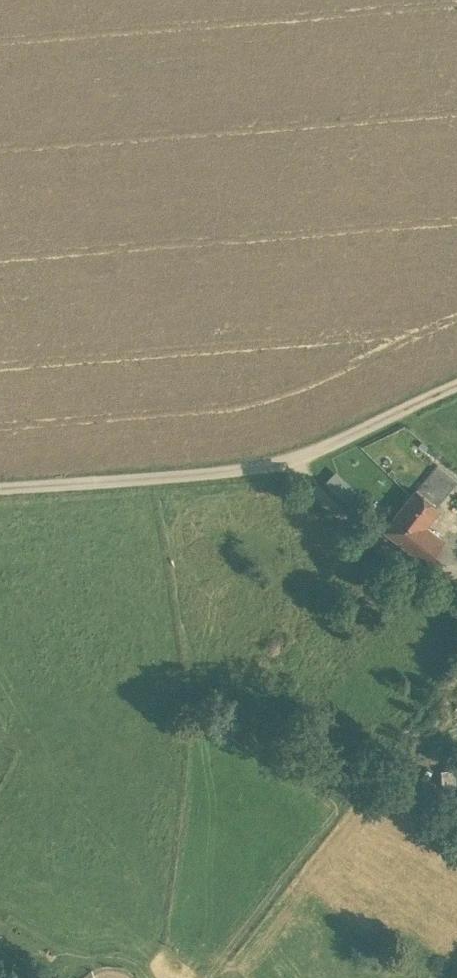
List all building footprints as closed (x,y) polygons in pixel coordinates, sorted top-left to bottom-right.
[(455,484),(427,463),(424,466),(432,472),(416,490),(437,506),(455,484)] [(325,482),(345,502),(356,490),(336,471),(325,482)] [(401,509),(401,510),(386,529),(425,559),(441,540),(422,525),(437,506),(416,490),(401,509)]
